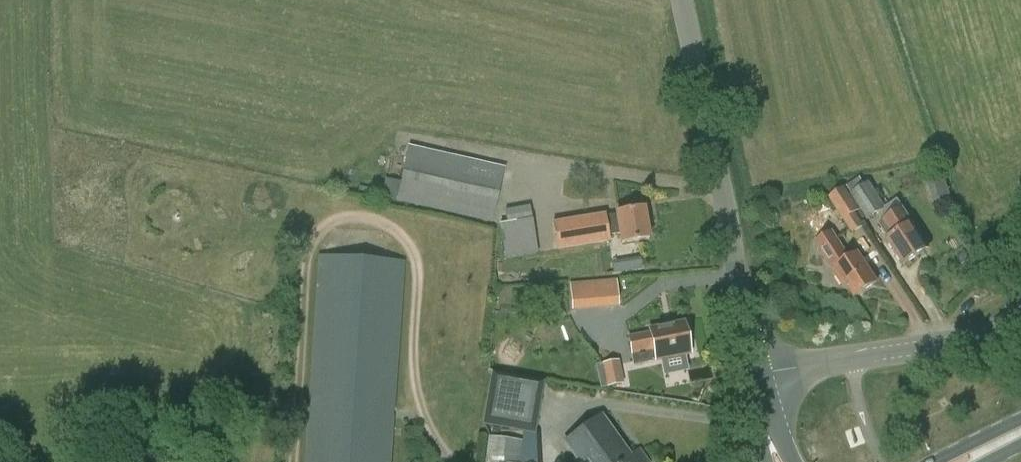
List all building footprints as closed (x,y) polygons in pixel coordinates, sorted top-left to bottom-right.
[(492,223),(505,168),(409,147),(396,202),(492,223)] [(931,183),(937,203),(953,198),(946,178),(931,183)] [(868,221),(887,209),(870,182),(850,195),(868,221)] [(829,197),(852,233),(864,226),(856,213),(860,211),(844,187),(829,197)] [(500,221),(502,256),(534,254),(531,205),(504,207),(505,221),(500,221)] [(908,265),(931,249),(903,209),(888,220),(898,235),(890,240),(908,265)] [(558,250),(606,242),(612,241),(611,236),(622,235),(623,245),(649,240),(644,210),(554,225),(558,250)] [(816,244),(833,270),(843,286),(846,284),(855,298),(878,283),(859,254),(850,259),(833,232),(816,244)] [(406,262),(318,255),(304,461),(392,461),(406,262)] [(568,308),(617,306),(615,278),(567,281),(568,308)] [(650,330),(651,335),(629,339),(633,356),(631,356),(633,366),(656,362),(657,364),(692,357),(685,323),(650,330)] [(619,361),(602,364),(607,388),(624,384),(619,361)] [(542,384),(493,375),(484,424),(533,433),(542,384)] [(619,443),(616,439),(601,418),(567,442),(581,461),(583,461),(589,458),(592,461),(635,461),(633,459),(631,460),(619,443)] [(521,441),(489,437),(486,461),(519,461),(521,441)] [(633,459),(635,461),(647,461),(641,453),(633,459)]
